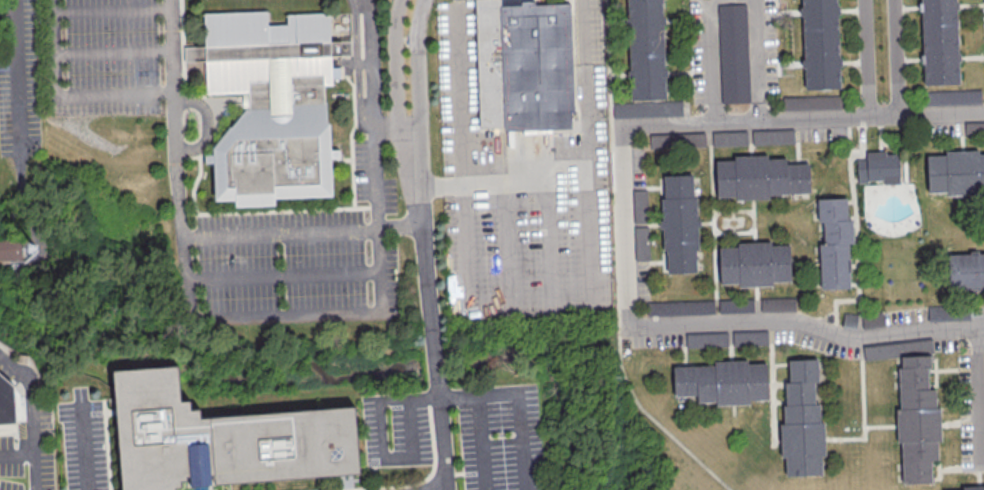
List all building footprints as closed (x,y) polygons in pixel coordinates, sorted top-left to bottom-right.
[(479,129),(474,0),(500,0),(500,6),(519,6),(519,2),(534,1),(534,5),(570,4),(574,112),(570,112),(571,125),(479,129)] [(628,21),(627,0),(661,0),(662,19),(663,45),(629,47),(628,21)] [(802,11),(802,0),(836,0),(836,9),(837,35),(803,37),(802,11)] [(921,6),(921,0),(955,0),(955,4),(956,31),(922,32),(921,6)] [(717,4),(746,2),(750,101),(721,102),(717,4)] [(203,15),(265,12),(266,26),(285,25),(285,16),(350,13),(352,56),(332,57),(332,68),(340,67),(340,79),(333,79),(333,85),(323,86),(324,103),(326,103),(328,150),(336,150),(337,160),(333,160),(329,161),(331,197),(271,200),(272,208),(231,210),(230,202),(212,203),(209,149),(221,135),(242,111),(241,99),(241,94),(206,95),(205,61),(185,62),(185,47),(204,47),(203,15)] [(922,32),(956,31),(957,57),(958,83),(924,84),(923,59),(922,32)] [(803,37),(837,35),(838,62),(839,87),(805,89),(804,64),(803,37)] [(629,47),(663,45),(665,72),(666,97),(632,99),(630,73),(629,47)] [(927,92),(980,90),(980,102),(927,105),(927,92)] [(784,96),(839,94),(839,109),(784,111),(784,96)] [(682,99),(613,102),(613,117),(683,115),(682,99)] [(964,121),(983,120),(983,137),(964,138),(964,121)] [(751,129),(794,127),(794,142),(752,144),(751,129)] [(747,129),(712,131),(712,145),(748,144),(747,129)] [(649,133),(705,131),(706,146),(650,148),(649,133)] [(856,160),(861,160),(866,160),(865,151),(879,150),(885,150),(885,152),(897,152),(899,182),(883,183),(883,178),(868,179),(868,182),(857,182),(857,179),(856,160)] [(979,153),(983,153),(983,190),(981,190),(981,194),(964,195),(947,195),(947,192),(929,192),(927,155),(945,155),(945,151),(962,151),(979,150),(979,153)] [(715,160),(734,159),(734,156),(750,155),(767,155),(767,158),(785,157),(785,164),(787,192),(787,194),(769,195),(769,199),(752,199),(735,200),(735,196),(717,197),(715,160)] [(797,163),(798,192),(787,192),(785,164),(789,163),(797,163)] [(797,163),(805,163),(809,163),(810,191),(798,192),(797,163)] [(664,186),(663,178),(663,175),(692,173),(692,185),(664,186)] [(664,186),(692,185),(693,196),(664,198),(664,195),(664,186)] [(633,189),(646,189),(647,222),(633,223),(633,189)] [(664,198),(661,198),(662,224),(663,251),(666,251),(695,249),(699,249),(698,223),(697,196),(693,196),(664,198)] [(846,209),(817,209),(817,198),(845,197),(845,200),(846,209)] [(846,209),(846,217),(846,220),(823,221),(817,221),(817,209),(846,209)] [(852,232),(823,232),(823,221),(846,220),(851,220),(852,223),(852,232)] [(634,226),(647,226),(648,259),(635,259),(634,226)] [(852,232),(852,240),(852,243),(848,243),(823,244),(823,232),(852,232)] [(718,247),(737,246),(737,242),(753,242),(770,241),(770,244),(788,244),(790,280),(772,281),(772,285),(755,286),(738,287),(738,283),(720,284),(718,247)] [(848,255),(819,256),(819,244),(823,244),(848,243),(848,246),(848,255)] [(21,259),(20,244),(0,245),(0,260),(21,259)] [(667,262),(666,253),(666,251),(695,249),(695,260),(667,262)] [(973,253),(983,253),(983,288),(975,288),(949,289),(948,254),(973,253)] [(848,255),(848,263),(848,266),(820,267),(819,256),(848,255)] [(667,262),(695,260),(696,271),(667,273),(667,270),(667,262)] [(849,278),(820,279),(820,267),(848,266),(848,269),(849,278)] [(849,278),(849,286),(849,289),(820,290),(820,279),(849,278)] [(795,296),(760,298),(760,312),(796,311),(795,296)] [(714,299),(646,302),(647,316),(714,313),(714,299)] [(858,313),(844,311),(842,326),(856,328),(858,313)] [(881,311),(861,315),(864,328),(883,324),(881,311)] [(767,330),(732,332),(732,346),(767,345),(767,330)] [(727,332),(686,334),(686,348),(728,346),(727,332)] [(931,337),(863,347),(865,361),(933,351),(931,337)] [(930,366),(927,366),(901,367),(901,355),(904,355),(929,354),(929,358),(930,366)] [(788,370),(788,362),(788,359),(816,357),(817,369),(788,370)] [(695,365),(714,364),(713,361),(730,360),(747,359),(747,363),(765,362),(767,399),(749,399),(749,403),(732,404),(715,405),(715,401),(697,402),(697,398),(697,394),(695,365)] [(684,366),(692,365),(695,365),(697,394),(685,394),(684,366)] [(684,366),(685,394),(674,395),(672,366),(675,366),(684,366)] [(927,378),(898,379),(898,367),(901,367),(927,366),(927,369),(927,378)] [(171,489),(119,489),(109,374),(173,369),(176,403),(184,402),(185,412),(194,412),(194,421),(350,408),(356,473),(210,486),(206,442),(183,444),(186,477),(183,477),(183,483),(177,483),(178,489),(171,489)] [(788,370),(817,369),(817,380),(814,381),(789,382),(789,379),(788,370)] [(17,422),(0,423),(0,373),(14,385),(17,422)] [(927,378),(927,386),(928,389),(899,390),(898,379),(927,378)] [(786,393),(785,385),(785,382),(789,382),(814,381),(814,392),(786,393)] [(935,389),(936,407),(939,407),(940,424),(940,441),(937,441),(938,459),(930,459),(902,460),(901,460),(900,442),(896,443),(896,425),(895,408),(899,408),(898,390),(899,390),(928,389),(935,389)] [(786,393),(814,392),(815,404),(786,405),(786,402),(786,393)] [(819,403),(820,422),(823,422),(824,438),(825,455),(822,455),(822,473),(786,475),(785,457),(781,458),(780,440),(779,423),(783,423),(782,405),(786,405),(815,404),(819,403)] [(931,470),(902,471),(902,460),(930,459),(930,462),(931,470)] [(931,470),(931,479),(931,482),(902,483),(902,471),(931,470)]
